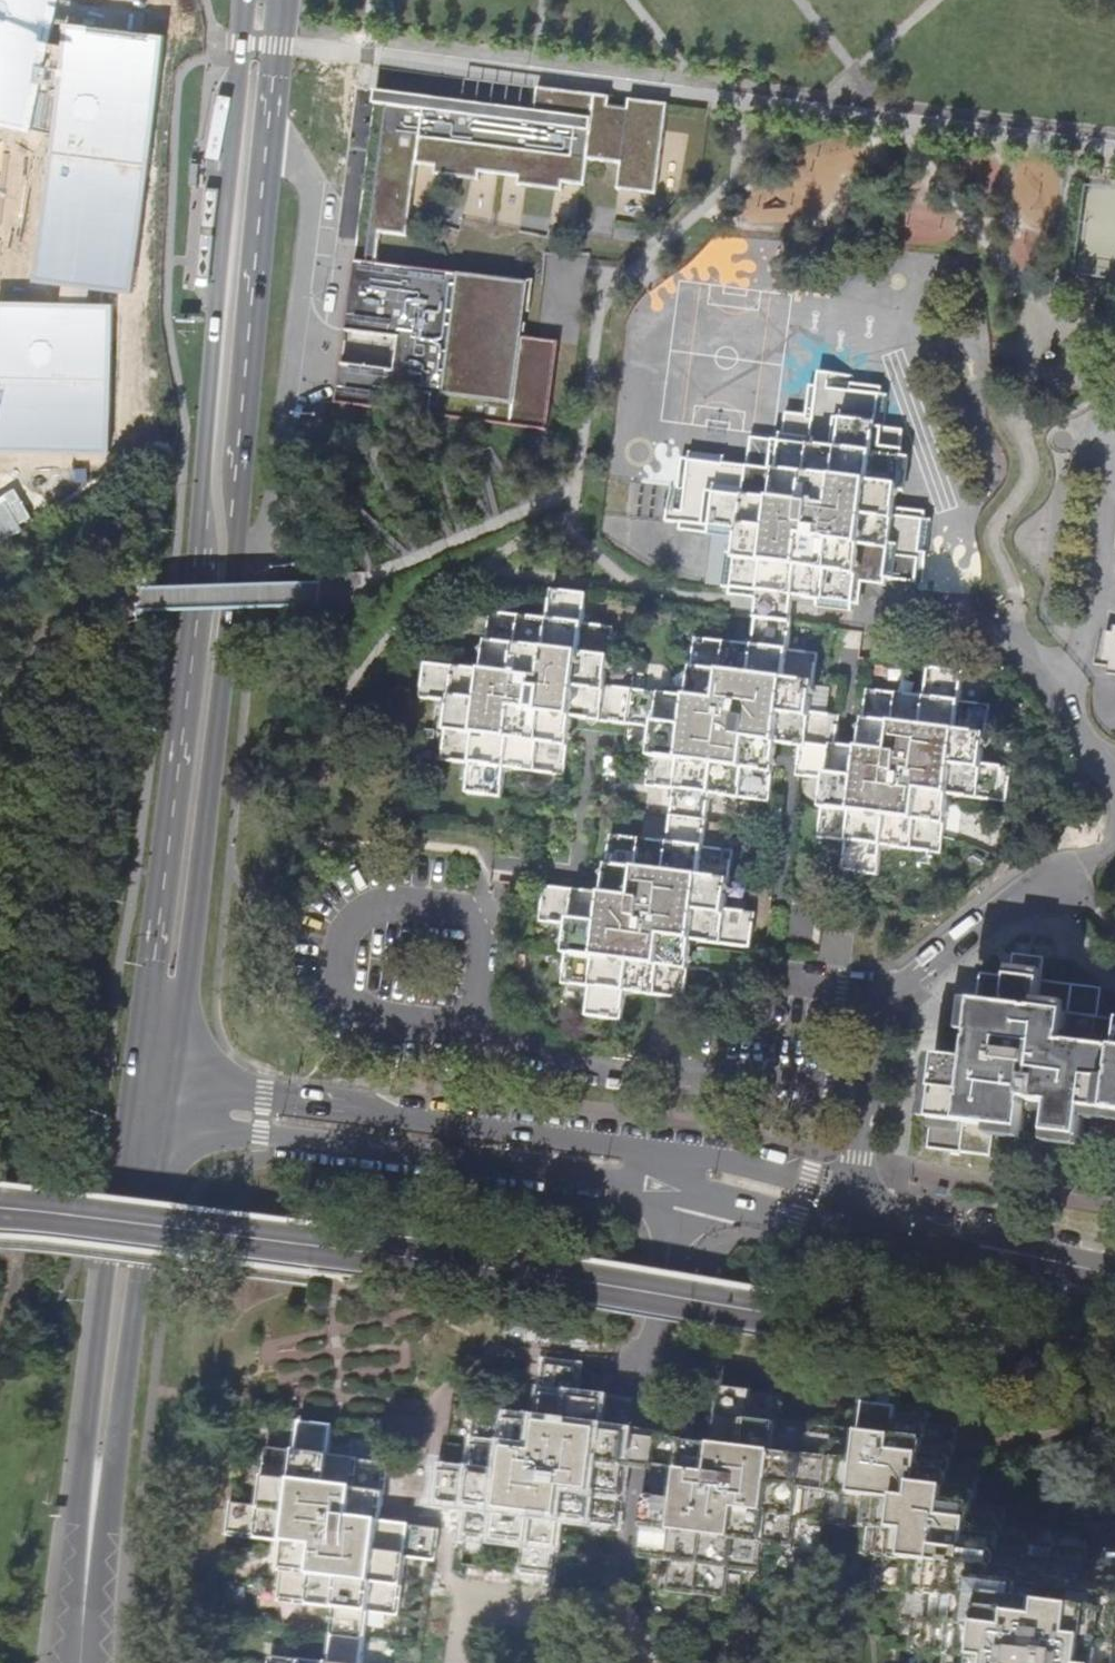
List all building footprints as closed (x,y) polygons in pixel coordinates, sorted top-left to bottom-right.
[(50,136),(30,282),(61,287),(59,301),(0,301),(0,451),(108,453),(112,304),(87,303),(89,289),(130,294),(161,35),(52,21),(57,0),(0,0),(0,126),(50,136)] [(617,191),(657,194),(668,106),(629,101),(627,110),(610,107),(610,97),(538,88),(533,113),(377,92),(376,105),(387,106),(366,263),(356,261),(346,333),(399,339),(394,371),(341,363),(335,406),(546,431),(559,343),(521,337),(529,283),(378,263),(382,234),(408,237),(417,165),(436,166),(435,176),(478,181),(480,172),(519,178),(519,187),(564,193),(565,183),(584,186),(588,161),(622,164),(617,191)] [(704,293),(755,363),(801,330),(751,260),(704,293)] [(677,302),(634,340),(692,406),(736,368),(677,302)] [(735,588),(763,591),(795,596),(854,602),(857,581),(886,585),(886,582),(927,587),(933,541),(922,539),(922,527),(894,523),(901,462),(873,459),(876,430),(888,431),(892,406),(879,404),(880,395),(858,392),(859,385),(827,380),(826,388),(818,387),(814,418),(821,419),(817,449),(756,443),(751,468),(725,465),(726,456),(698,452),(696,461),(686,460),(682,491),(676,490),(672,520),(686,523),(684,535),(714,540),(716,527),(743,532),(735,588)] [(793,612),(795,596),(763,591),(761,608),(756,650),(701,643),(692,701),(605,688),(612,629),(582,625),(586,596),(557,592),(553,621),(494,613),(485,670),(428,662),(424,693),(452,697),(445,755),(472,759),(469,787),(498,791),(502,764),(560,771),(568,715),(656,727),(648,785),(679,789),(671,846),(612,838),(605,896),(545,887),(541,917),(569,922),(561,980),(591,985),(588,1011),(616,1016),(620,989),(681,997),(689,940),(744,948),(749,917),(717,913),(726,853),(702,850),(709,794),(765,801),(774,744),(802,748),(798,776),(827,780),(821,838),(849,842),(846,871),(874,874),(878,848),(937,855),(944,800),(1003,807),(1006,777),(978,773),(985,715),(957,711),(961,681),(931,676),(927,706),(870,697),(862,753),(833,749),(836,723),(807,718),(815,659),(787,654),(793,612)] [(1096,1019),(1100,989),(1042,982),(1045,960),(1013,956),(1010,978),(980,975),(976,1007),(966,1005),(962,1039),(970,1040),(967,1068),(939,1064),(929,1151),(990,1158),(993,1137),(1022,1140),(1026,1110),(1051,1113),(1047,1144),(1081,1148),(1085,1118),(1114,1122),(1114,1021),(1096,1019)] [(528,1540),(524,1567),(552,1570),(560,1513),(618,1520),(625,1465),(598,1462),(604,1400),(576,1397),(579,1367),(551,1365),(542,1423),(485,1416),(477,1471),(449,1468),(446,1498),(473,1502),(470,1532),(528,1540)] [(838,1425),(830,1493),(826,1519),(826,1522),(871,1528),(868,1556),(883,1559),(879,1587),(908,1591),(904,1620),(926,1623),(924,1637),(916,1635),(915,1650),(930,1652),(929,1662),(1114,1662),(1114,1543),(1064,1536),(1062,1551),(1031,1546),(1033,1532),(986,1526),(987,1511),(976,1510),(982,1465),(954,1462),(958,1434),(929,1431),(924,1472),(894,1470),(901,1412),(870,1409),(868,1422),(839,1419),(838,1425)] [(368,1607),(397,1611),(406,1552),(434,1555),(437,1526),(379,1519),(387,1460),(331,1453),(335,1426),(307,1423),(303,1449),(273,1446),(265,1505),(238,1502),(235,1529),(292,1537),(284,1597),(340,1604),(332,1662),(276,1656),(275,1662),(362,1662),(368,1607)] [(798,1517),(826,1519),(830,1493),(788,1488),(785,1513),(738,1507),(742,1482),(683,1474),(679,1500),(651,1497),(643,1556),(672,1560),(668,1588),(727,1594),(731,1567),(760,1570),(764,1542),(793,1545),(798,1517)]
